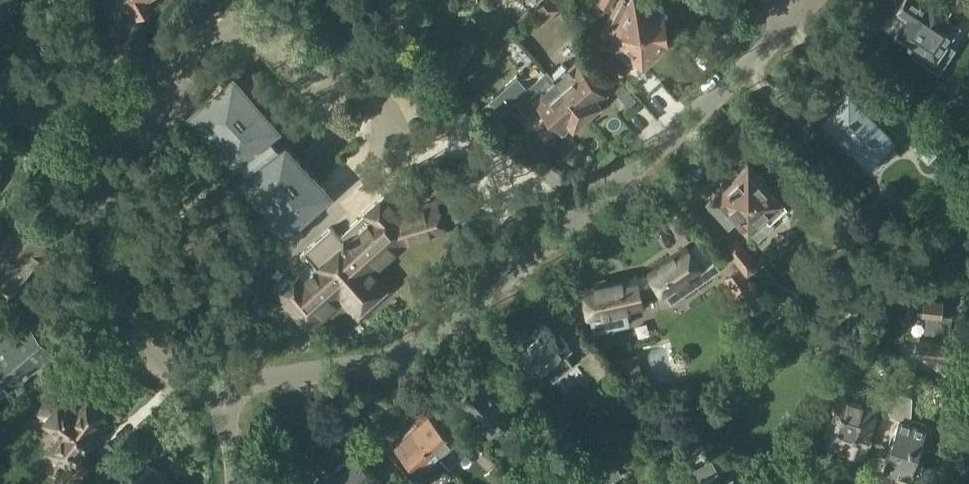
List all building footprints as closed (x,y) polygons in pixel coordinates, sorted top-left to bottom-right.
[(19,0),(0,0),(0,16),(6,20),(20,0),(19,0)] [(136,14),(155,3),(154,0),(128,0),(136,14)] [(533,10),(545,23),(561,9),(553,0),(545,0),(533,10)] [(599,3),(609,9),(615,0),(601,0),(599,3)] [(604,32),(604,33),(676,22),(674,11),(669,8),(664,8),(649,0),(621,0),(604,32)] [(897,1),(898,2),(899,3),(896,8),(905,14),(894,30),(918,47),(914,54),(940,71),(957,47),(949,42),(962,22),(948,13),(953,6),(944,0),(897,0),(897,1)] [(403,52),(414,28),(400,21),(388,45),(403,52)] [(677,31),(676,22),(604,33),(633,64),(639,58),(643,62),(670,38),(669,36),(672,36),(677,32),(677,31)] [(464,36),(447,63),(461,72),(478,44),(464,36)] [(629,68),(615,53),(606,61),(620,76),(629,68)] [(555,76),(556,77),(587,113),(599,102),(597,100),(605,92),(592,77),(577,58),(568,67),(567,66),(555,76)] [(278,123),(265,109),(274,95),(231,67),(222,80),(225,82),(190,113),(235,162),(238,159),(251,174),(242,182),(286,231),(330,192),(286,143),(282,146),(269,131),(278,123)] [(516,100),(527,113),(539,102),(563,129),(572,121),(574,124),(587,113),(556,77),(555,76),(554,77),(548,70),(528,88),(517,75),(490,99),(502,113),(516,100)] [(833,124),(858,149),(857,150),(876,169),(897,147),(890,140),(899,130),(871,103),(866,109),(857,100),(857,99),(844,86),(819,113),(832,126),(833,124)] [(929,161),(941,149),(923,131),(911,143),(929,161)] [(707,202),(729,226),(739,217),(749,229),(766,214),(771,219),(787,205),(749,163),(729,181),(722,184),(719,187),(716,193),(711,198),(707,202)] [(479,177),(471,167),(461,176),(470,185),(479,177)] [(280,289),(281,290),(279,292),(312,328),(346,297),(356,308),(384,284),(373,272),(405,244),(449,231),(440,200),(425,204),(426,207),(401,214),(387,200),(380,199),(340,235),(332,226),(300,254),(310,265),(302,272),(292,280),(291,279),(290,280),(287,280),(281,285),(280,289)] [(737,237),(724,247),(748,276),(749,275),(750,276),(760,268),(759,266),(760,265),(737,237)] [(636,274),(582,286),(590,320),(591,320),(594,332),(630,323),(628,311),(644,308),(639,286),(656,282),(664,294),(703,268),(687,244),(648,271),(649,272),(637,275),(636,274)] [(725,278),(744,304),(759,294),(740,267),(725,278)] [(925,334),(921,333),(919,353),(961,358),(964,340),(956,339),(956,337),(950,336),(953,315),(943,313),(945,295),(925,293),(923,314),(927,314),(925,334)] [(527,362),(536,373),(544,367),(554,380),(574,364),(564,351),(571,345),(561,333),(558,336),(546,322),(519,344),(531,359),(527,362)] [(29,342),(20,331),(0,348),(0,389),(3,393),(18,380),(19,381),(23,378),(22,377),(43,358),(34,348),(31,350),(26,344),(29,342)] [(582,357),(599,378),(610,368),(593,348),(582,357)] [(620,357),(624,373),(626,373),(628,379),(643,375),(638,353),(620,357)] [(478,414),(483,420),(479,423),(491,436),(503,424),(504,425),(507,421),(505,418),(519,405),(503,388),(499,393),(481,374),(468,386),(470,388),(458,400),(475,417),(478,414)] [(840,395),(829,392),(820,389),(814,410),(833,416),(825,443),(842,448),(863,454),(878,405),(840,393),(840,395)] [(60,402),(52,396),(40,413),(48,419),(46,422),(62,434),(50,450),(69,463),(56,481),(60,483),(82,483),(98,462),(83,451),(107,417),(100,412),(102,410),(81,395),(75,392),(69,393),(64,397),(60,402)] [(890,412),(900,418),(883,469),(910,477),(911,472),(923,473),(924,448),(920,446),(926,426),(912,421),(913,395),(902,392),(890,412)] [(412,426),(438,455),(447,447),(455,456),(470,442),(460,431),(452,438),(427,411),(412,426)] [(421,467),(413,474),(423,483),(425,483),(438,472),(430,463),(438,455),(412,426),(396,441),(421,467)] [(599,483),(605,483),(623,475),(608,446),(586,457),(599,483)] [(149,461),(142,468),(130,457),(109,479),(114,483),(174,483),(149,461)] [(734,474),(723,479),(712,458),(691,468),(690,467),(674,475),(679,483),(739,483),(734,474)] [(496,463),(485,473),(495,483),(509,483),(513,481),(496,463)] [(335,469),(319,483),(348,483),(335,469)]
